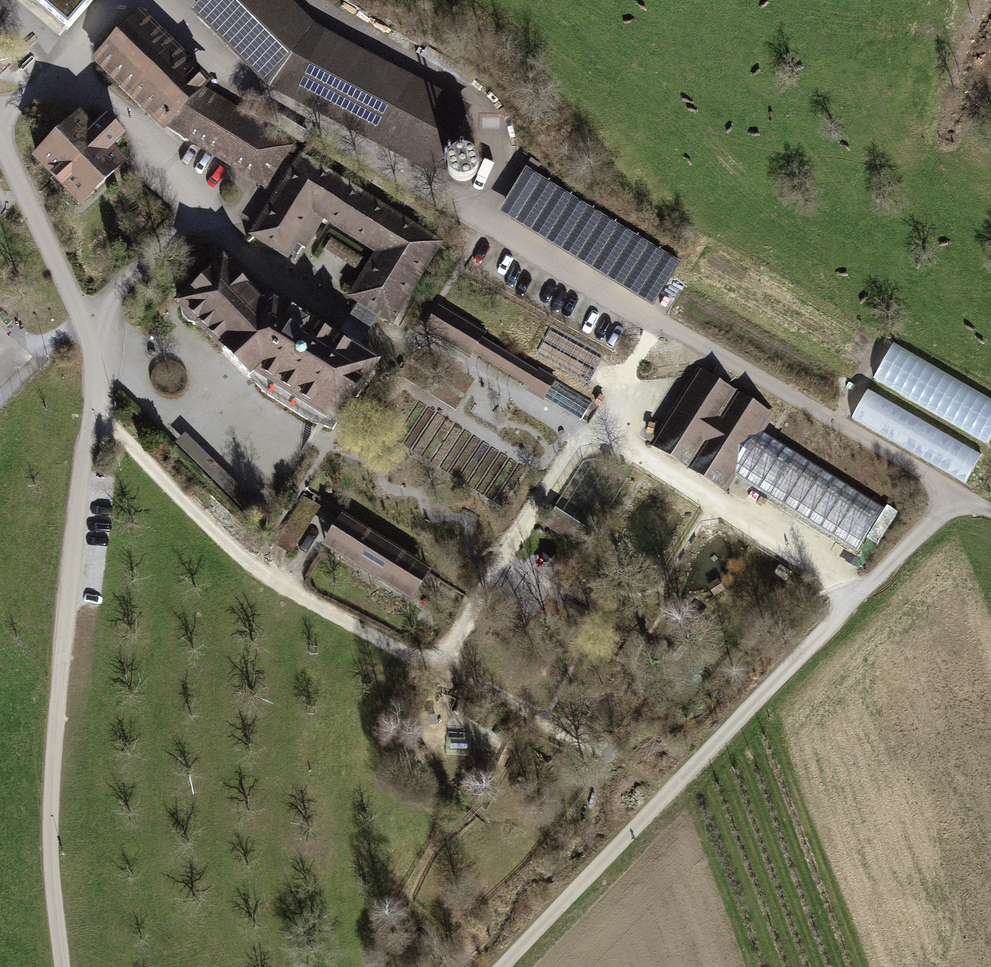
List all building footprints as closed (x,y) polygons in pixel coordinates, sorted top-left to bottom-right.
[(68,29),(93,0),(35,0),(68,29)] [(199,11),(272,85),(423,164),(428,155),(455,104),(312,30),(283,0),(211,0),(199,11)] [(203,86),(137,21),(101,57),(185,140),(189,135),(263,181),(283,148),(217,106),(199,90),(203,86)] [(470,113),(455,104),(428,155),(446,164),(447,160),(449,156),(452,153),(439,147),(446,133),(463,142),(462,145),(473,150),(484,131),(501,131),(501,113),(470,113)] [(93,134),(79,120),(37,160),(80,204),(122,164),(109,151),(121,139),(105,122),(93,134)] [(301,158),(254,234),(287,255),(295,241),(305,248),(324,217),(380,252),(352,297),(391,320),(439,244),(301,158)] [(540,164),(531,158),(524,169),(533,175),(509,214),(653,303),(679,263),(534,173),(540,164)] [(196,290),(180,305),(182,306),(181,309),(182,313),(183,317),(188,323),(196,324),(197,323),(266,394),(310,421),(333,429),(374,364),(322,331),(326,324),(302,309),(298,316),(266,296),(260,302),(222,264),(207,280),(203,279),(200,281),(198,284),(196,286),(196,290)] [(441,307),(427,331),(467,355),(471,349),(532,387),(530,390),(542,398),(554,379),(541,371),(539,375),(478,338),(482,332),(441,307)] [(893,342),(874,376),(990,444),(990,398),(893,342)] [(699,375),(656,443),(724,485),(732,473),(759,430),(767,418),(699,375)] [(592,402),(554,379),(542,398),(581,421),(592,402)] [(990,460),(868,390),(852,418),(973,488),(990,460)] [(759,430),(732,473),(857,551),(884,509),(759,430)] [(590,532),(556,511),(547,524),(581,545),(590,532)] [(417,564),(353,524),(336,551),(400,591),(417,564)] [(618,550),(606,543),(600,552),(612,559),(618,550)] [(677,658),(684,650),(676,644),(669,652),(677,658)]
